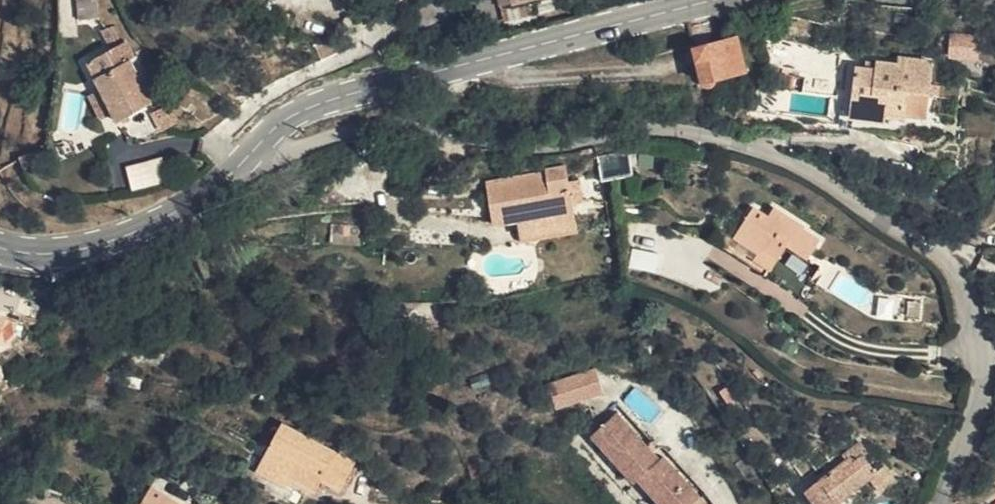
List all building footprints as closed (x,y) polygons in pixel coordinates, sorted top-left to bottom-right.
[(90,1),(69,2),(71,27),(92,26),(90,1)] [(947,34),(948,60),(975,59),(974,34),(947,34)] [(743,76),(733,40),(691,51),(701,88),(743,76)] [(91,81),(116,67),(108,52),(82,66),(91,81)] [(893,71),(882,69),(874,68),(872,76),(852,74),(846,110),(836,109),(833,127),(846,128),(847,123),(867,125),(876,126),(877,120),(897,123),(901,97),(921,101),(925,68),(894,64),(893,71)] [(141,110),(116,67),(91,81),(117,125),(141,110)] [(125,165),(130,190),(162,183),(156,158),(125,165)] [(545,195),(566,191),(563,169),(541,173),(541,175),(545,195)] [(573,235),(566,191),(545,195),(541,175),(485,185),(491,225),(516,221),(520,243),(573,235)] [(728,235),(714,226),(706,238),(750,266),(761,250),(774,258),(784,244),(804,258),(815,239),(798,229),(799,226),(778,213),(773,220),(765,215),(750,205),(728,235)] [(770,207),(765,215),(773,220),(778,213),(770,207)] [(361,225),(332,224),(332,243),(361,244),(361,225)] [(761,250),(750,266),(763,274),(774,258),(761,250)] [(728,399),(719,388),(709,396),(719,407),(728,399)] [(588,415),(576,393),(532,417),(544,439),(588,415)] [(291,491),(294,484),(298,478),(305,481),(302,488),(319,498),(326,486),(344,496),(357,470),(283,430),(259,475),(291,491)] [(604,433),(582,460),(631,501),(633,498),(653,475),(604,433)] [(854,459),(845,467),(841,462),(799,495),(807,503),(832,503),(866,475),(854,459)] [(656,473),(653,475),(633,498),(640,503),(693,503),(656,473)] [(298,478),(294,484),(302,488),(305,481),(298,478)]
